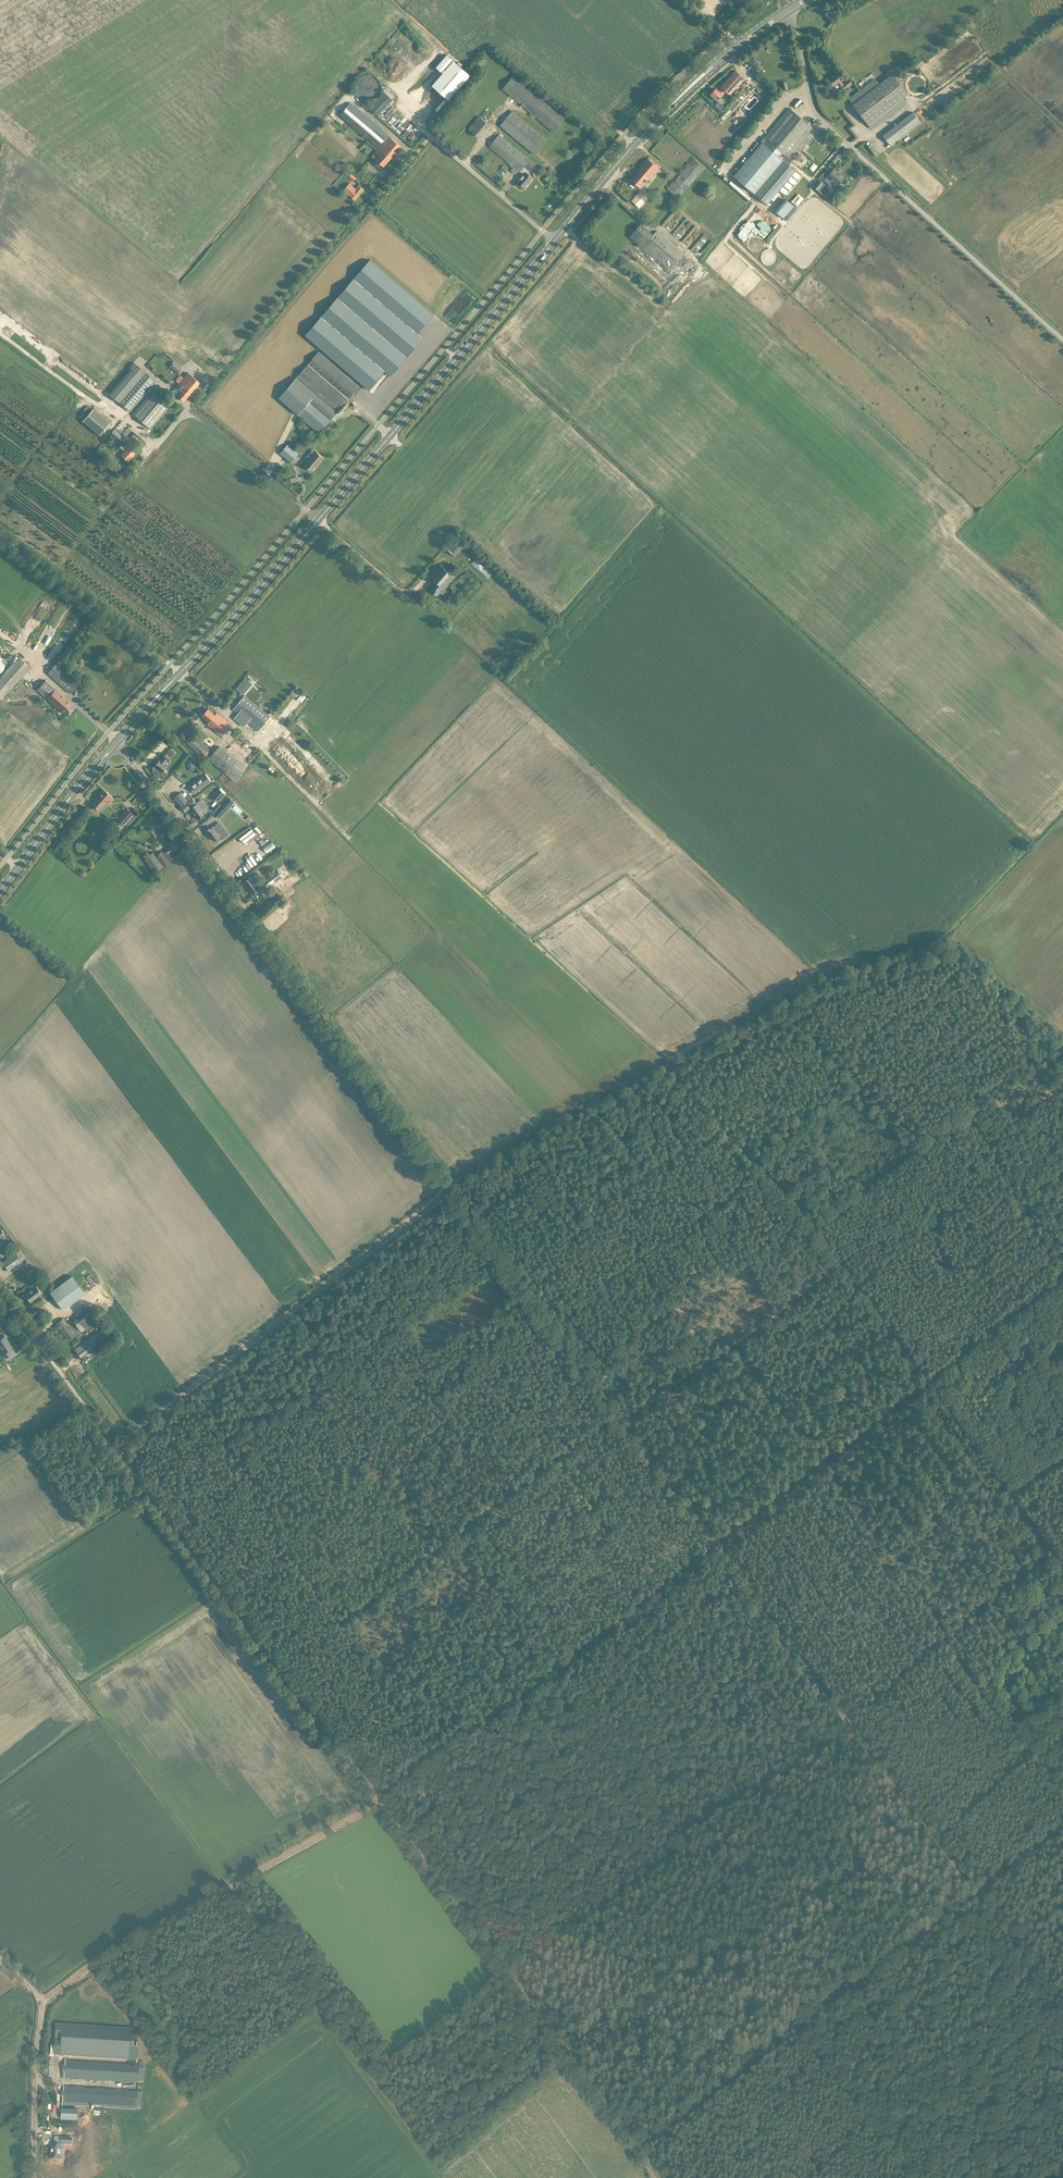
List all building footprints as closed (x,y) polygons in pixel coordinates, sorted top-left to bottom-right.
[(436,67),(437,68),(443,73),(432,85),(449,99),(470,75),(447,54),(436,67)] [(710,94),(714,98),(718,100),(725,92),(727,94),(728,93),(729,94),(744,78),(736,70),(721,87),(722,87),(718,91),(716,88),(710,94)] [(853,104),(855,107),(868,124),(873,121),(875,124),(906,100),(903,97),(908,94),(892,73),(877,85),(871,76),(868,78),(870,79),(863,84),(862,82),(860,84),(864,89),(862,91),(865,94),(853,104)] [(840,87),(842,90),(847,86),(848,87),(853,84),(850,79),(845,83),(843,84),(836,74),(829,80),(833,86),(837,83),(840,87)] [(354,89),(355,92),(356,94),(358,97),(360,99),(362,100),(365,101),(367,101),(370,101),(373,100),(375,99),(377,97),(379,95),(380,92),(381,90),(381,87),(380,84),(379,82),(378,79),(376,77),(373,76),(371,75),(368,75),(365,75),(363,76),(360,77),(358,79),(356,81),(355,84),(354,86),(354,89)] [(502,89),(553,132),(564,119),(513,76),(502,89)] [(383,90),(392,99),(395,96),(385,88),(383,90)] [(369,107),(378,115),(392,99),(384,91),(369,107)] [(714,106),(720,110),(724,106),(718,101),(714,106)] [(339,115),(379,149),(376,152),(380,155),(376,160),(384,166),(401,146),(350,102),(339,115)] [(733,175),(767,204),(796,170),(788,164),(811,137),(807,134),(812,127),(789,108),(765,137),(763,136),(760,141),(762,142),(733,175)] [(500,125),(534,154),(546,140),(512,111),(500,125)] [(883,135),(891,146),(921,123),(913,112),(883,135)] [(488,124),(479,116),(476,120),(485,127),(488,124)] [(410,134),(405,130),(409,125),(405,121),(399,129),(412,140),(420,131),(416,127),(410,134)] [(524,174),(518,182),(525,187),(533,178),(529,174),(531,172),(537,166),(499,135),(489,146),(520,172),(520,171),(524,174)] [(638,172),(631,180),(639,187),(643,182),(645,184),(647,181),(649,183),(650,181),(649,179),(659,167),(647,158),(637,170),(638,172)] [(671,196),(675,200),(704,167),(694,158),(668,189),(673,193),(671,196)] [(829,180),(833,182),(834,181),(838,185),(841,181),(845,177),(834,168),(827,176),(830,178),(829,180)] [(342,175),(333,184),(335,187),(345,178),(342,175)] [(813,186),(818,190),(823,184),(818,179),(813,186)] [(731,181),(730,182),(740,191),(741,190),(731,181)] [(343,190),(355,200),(364,190),(359,185),(356,188),(349,183),(343,190)] [(803,185),(798,190),(803,195),(808,190),(803,185)] [(632,201),(639,207),(647,197),(640,191),(632,201)] [(767,205),(769,207),(780,194),(778,192),(767,205)] [(786,206),(782,203),(779,206),(788,213),(794,206),(789,202),(786,206)] [(778,207),(775,211),(783,218),(784,217),(787,214),(778,207)] [(640,224),(630,236),(669,270),(684,253),(656,230),(653,235),(640,224)] [(370,259),(305,335),(364,385),(369,389),(385,371),(386,372),(390,375),(391,376),(423,338),(417,333),(433,314),(370,259)] [(337,412),(346,402),(347,403),(348,401),(347,400),(360,386),(319,351),(279,398),(320,433),(332,419),(331,419),(337,412)] [(187,367),(195,356),(191,353),(183,364),(187,367)] [(169,366),(178,374),(182,368),(174,361),(169,366)] [(156,381),(134,362),(130,367),(132,369),(110,394),(130,411),(156,381)] [(188,372),(172,391),(176,394),(184,401),(200,382),(188,372)] [(133,414),(150,429),(171,405),(153,390),(133,414)] [(83,420),(100,435),(111,422),(95,408),(83,420)] [(121,455),(124,457),(128,460),(135,452),(128,446),(128,447),(125,445),(128,441),(114,429),(110,434),(126,449),(121,455)] [(292,453),(294,451),(287,445),(281,453),(287,459),(285,457),(288,454),(293,459),(296,456),(292,453)] [(304,464),(312,470),(317,464),(317,465),(324,458),(315,451),(304,464)] [(444,547),(455,556),(467,542),(456,533),(444,547)] [(487,579),(493,573),(477,558),(471,564),(487,579)] [(437,582),(431,590),(437,596),(444,588),(445,589),(455,577),(440,564),(430,576),(437,582)] [(2,699),(31,666),(19,656),(0,678),(0,697),(2,699)] [(47,673),(70,693),(80,682),(57,661),(47,673)] [(245,678),(236,688),(243,694),(252,684),(245,678)] [(60,710),(61,709),(66,714),(74,705),(70,702),(46,680),(37,689),(60,710)] [(233,709),(258,731),(270,717),(245,695),(233,709)] [(208,708),(202,716),(209,722),(207,723),(209,725),(226,739),(230,734),(225,731),(231,724),(221,716),(217,712),(215,714),(208,708)] [(196,755),(200,759),(203,755),(205,757),(210,752),(208,750),(209,749),(195,735),(187,743),(198,753),(196,755)] [(209,736),(204,742),(211,747),(216,741),(209,736)] [(208,758),(235,781),(246,768),(219,745),(208,758)] [(167,774),(163,770),(165,768),(165,767),(166,766),(163,764),(167,759),(168,760),(171,757),(166,753),(163,756),(164,757),(160,761),(159,760),(155,766),(157,767),(154,771),(158,774),(163,779),(168,773),(167,774)] [(323,769),(313,757),(308,762),(318,773),(323,769)] [(303,780),(314,790),(319,784),(305,771),(303,774),(306,777),(303,780)] [(189,786),(195,794),(211,781),(206,773),(189,786)] [(219,789),(212,797),(218,802),(225,794),(219,789)] [(92,804),(98,809),(107,799),(110,802),(114,798),(104,790),(92,804)] [(177,800),(181,806),(188,801),(181,792),(175,797),(175,798),(173,799),(175,801),(177,800)] [(188,801),(181,806),(186,812),(190,808),(198,819),(202,816),(202,815),(206,812),(198,802),(197,803),(193,797),(188,801)] [(215,814),(220,818),(234,801),(229,797),(215,814)] [(117,819),(124,825),(129,820),(131,822),(137,816),(127,808),(117,819)] [(226,837),(219,827),(221,826),(219,822),(210,829),(210,828),(207,830),(214,840),(219,837),(221,840),(226,837)] [(170,846),(165,850),(166,850),(163,853),(161,851),(156,855),(153,852),(144,859),(155,873),(163,866),(169,861),(172,858),(168,853),(172,850),(173,851),(179,846),(174,839),(168,844),(170,846)] [(262,847),(267,853),(276,847),(271,840),(262,847)] [(282,877),(278,870),(262,882),(266,889),(282,877)] [(244,881),(253,893),(259,888),(254,881),(257,878),(254,875),(251,877),(250,876),(244,881)] [(2,1262),(8,1270),(25,1257),(20,1250),(16,1252),(15,1252),(2,1262)] [(50,1292),(63,1309),(85,1293),(72,1275),(50,1292)] [(25,1294),(30,1301),(41,1293),(36,1285),(25,1294)] [(88,1309),(74,1319),(82,1330),(96,1321),(88,1309)] [(56,1323),(68,1340),(76,1334),(63,1318),(56,1323)] [(75,1349),(83,1359),(115,1335),(107,1325),(75,1349)] [(6,1357),(11,1354),(8,1349),(12,1346),(5,1335),(0,1338),(0,1348),(6,1357)] [(71,1343),(74,1347),(81,1342),(78,1338),(71,1343)] [(135,2064),(137,2037),(131,2037),(131,2029),(55,2024),(53,2056),(129,2060),(129,2065),(64,2061),(64,2063),(64,2066),(62,2066),(61,2079),(70,2079),(138,2083),(138,2082),(143,2082),(144,2069),(139,2069),(139,2067),(139,2065),(135,2064)] [(60,2098),(63,2098),(63,2100),(61,2100),(61,2105),(94,2107),(104,2107),(136,2110),(136,2108),(140,2109),(141,2093),(64,2088),(63,2093),(61,2093),(60,2098)] [(76,2122),(77,2111),(61,2110),(60,2121),(76,2122)] [(51,2146),(50,2151),(51,2151),(50,2161),(55,2161),(55,2162),(58,2162),(58,2161),(59,2161),(59,2156),(60,2156),(61,2151),(60,2151),(60,2146),(51,2146)]
